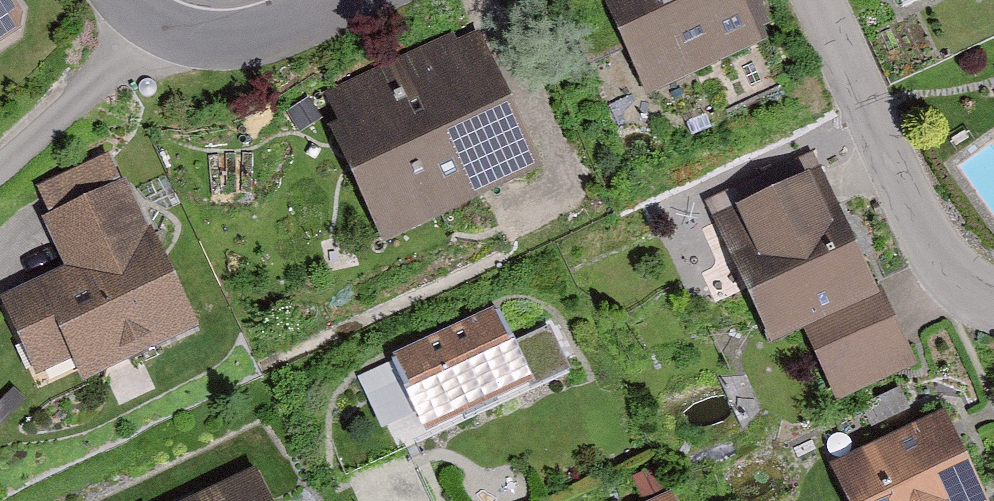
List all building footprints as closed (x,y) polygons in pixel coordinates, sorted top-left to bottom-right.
[(624,87),(751,36),(737,0),(589,0),(624,87)] [(0,22),(0,42),(8,37),(0,22)] [(460,44),(311,111),(369,240),(518,174),(460,44)] [(984,90),(993,112),(993,85),(984,90)] [(851,297),(804,181),(706,221),(759,349),(799,333),(827,403),(915,368),(881,285),(851,297)] [(0,294),(0,339),(17,378),(46,365),(54,386),(179,332),(115,184),(34,219),(55,270),(0,294)] [(515,386),(489,320),(378,363),(404,429),(515,386)] [(927,417),(812,473),(826,500),(968,500),(927,417)] [(239,479),(188,500),(249,500),(239,479)] [(660,491),(639,500),(665,500),(660,491)]
